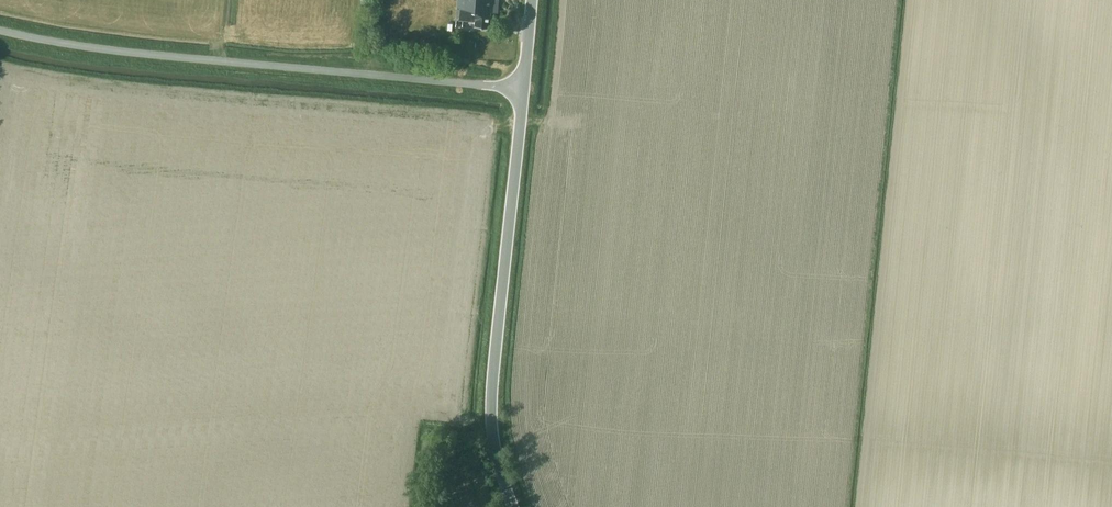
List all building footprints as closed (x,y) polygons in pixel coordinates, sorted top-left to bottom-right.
[(499,0),(457,0),(456,18),(476,20),(475,25),(490,26),(492,10),(498,11),(499,0)]
